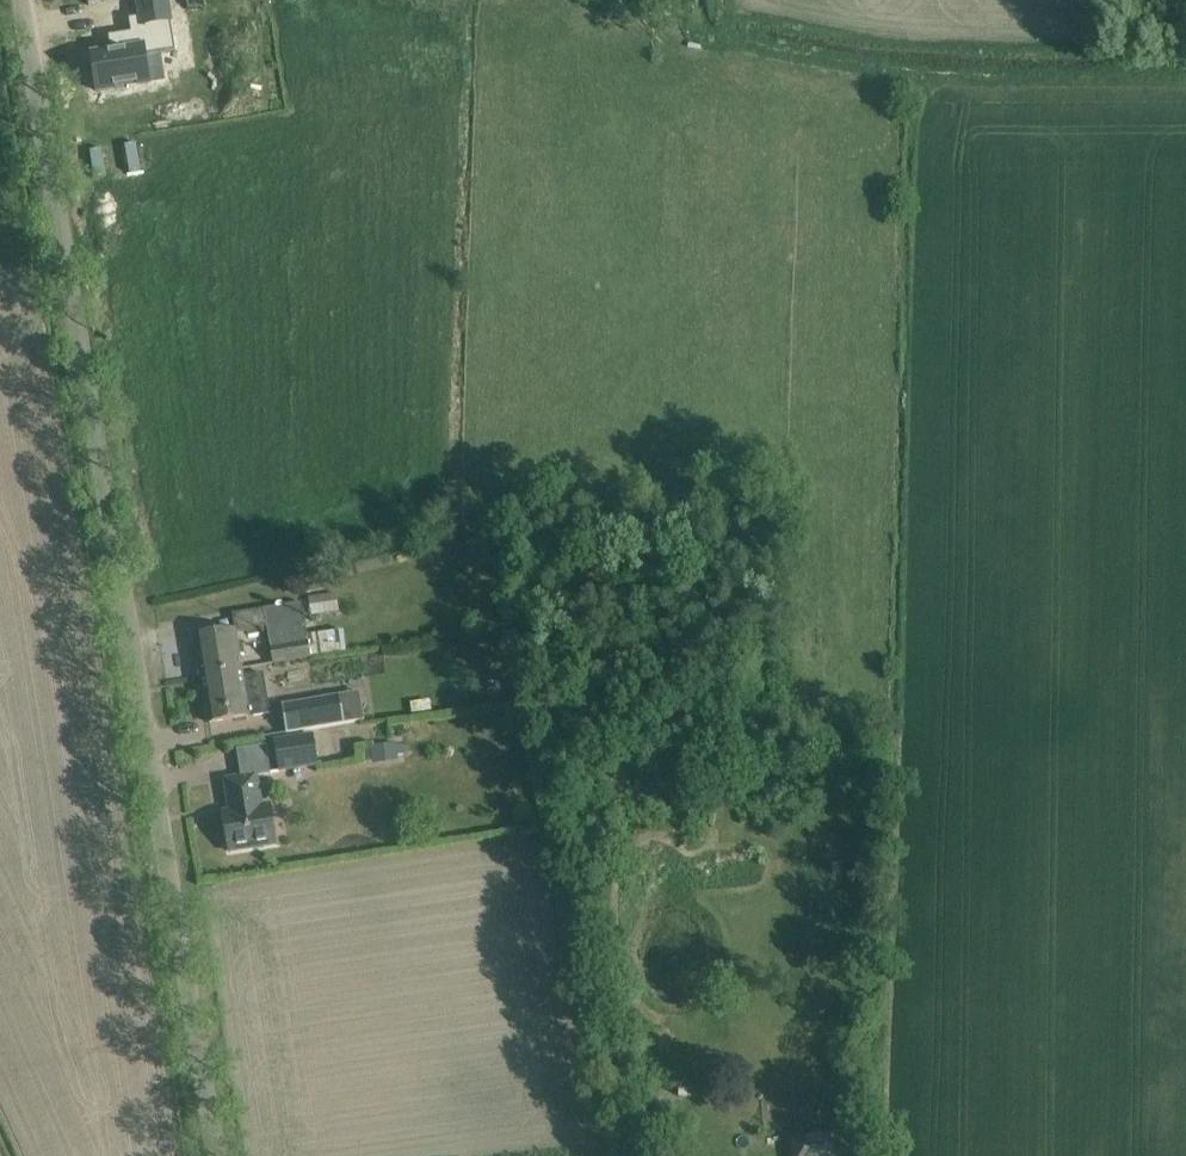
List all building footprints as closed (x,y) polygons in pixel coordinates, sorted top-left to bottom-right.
[(91,55),(95,79),(142,70),(137,37),(160,33),(155,0),(131,0),(135,23),(125,25),(127,39),(108,42),(110,52),(91,55)] [(209,17),(209,0),(165,0),(166,18),(209,17)] [(335,586),(331,572),(307,579),(308,593),(335,586)] [(338,611),(335,593),(309,597),(312,615),(338,611)] [(303,601),(265,608),(275,662),(348,651),(344,628),(309,634),(303,601)] [(195,637),(202,676),(243,670),(241,654),(245,653),(243,641),(239,642),(237,630),(195,637)] [(518,631),(502,634),(504,650),(520,647),(518,631)] [(243,670),(202,676),(209,722),(233,719),(271,712),(264,672),(244,676),(243,670)] [(285,704),(282,704),(287,733),(364,720),(364,718),(345,722),(340,694),(336,695),(337,697),(321,699),(321,698),(319,698),(320,699),(303,702),(302,701),(301,701),(301,703),(286,705),(285,704)] [(318,764),(313,735),(275,741),(280,771),(318,764)] [(395,742),(371,745),(371,748),(373,758),(373,759),(396,756),(396,754),(404,753),(403,743),(396,744),(395,742)] [(270,804),(261,806),(256,775),(225,779),(230,811),(223,812),(230,851),(277,844),(270,804)] [(805,1137),(807,1155),(855,1155),(853,1140),(851,1130),(844,1131),(831,1133),(825,1134),(805,1137)]
